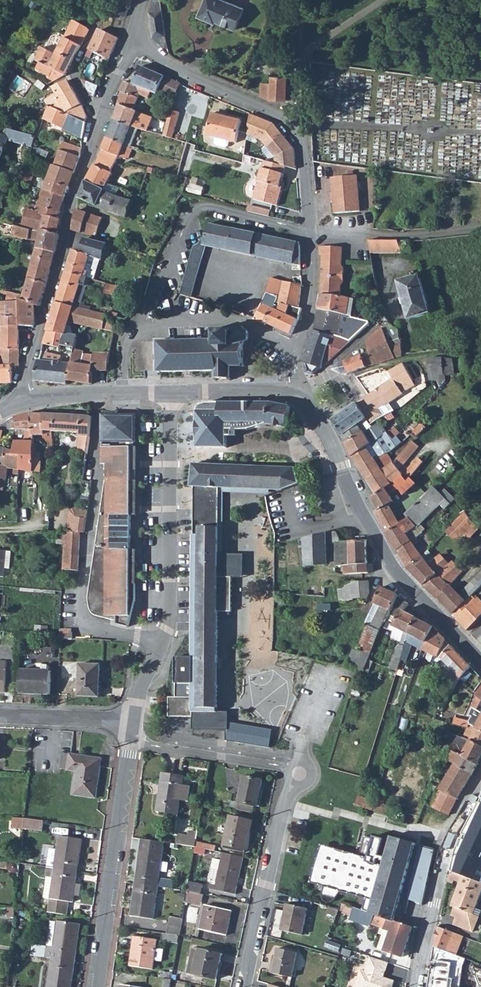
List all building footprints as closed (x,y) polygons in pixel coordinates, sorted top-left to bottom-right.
[(199,17),(210,21),(211,19),(236,30),(244,9),(223,0),(206,0),(199,17)] [(121,3),(117,12),(126,16),(130,6),(121,3)] [(163,10),(150,12),(153,37),(164,48),(167,46),(166,36),(163,10)] [(48,79),(54,81),(64,76),(64,75),(65,76),(89,30),(88,28),(74,21),(65,40),(58,36),(53,37),(46,50),(44,48),(37,62),(40,63),(37,70),(49,76),(48,79)] [(100,30),(90,51),(109,60),(119,39),(100,30)] [(141,66),(133,85),(151,92),(157,95),(165,77),(141,66)] [(261,83),(260,96),(270,100),(286,100),(287,77),(272,76),(272,83),(261,83)] [(165,77),(157,95),(169,100),(170,96),(175,98),(181,84),(165,77)] [(68,80),(53,88),(57,94),(46,100),(49,106),(85,122),(87,117),(83,107),(68,80)] [(120,106),(114,120),(130,126),(139,128),(148,131),(153,118),(133,110),(140,94),(148,98),(151,92),(133,85),(124,81),(121,92),(123,93),(117,106),(120,106)] [(49,106),(44,119),(83,139),(86,123),(85,122),(49,106)] [(163,136),(172,139),(179,113),(170,110),(163,136)] [(213,114),(207,136),(216,138),(214,143),(216,146),(225,148),(228,146),(229,141),(236,143),(242,121),(213,114)] [(274,124),(250,114),(247,135),(261,140),(266,146),(282,134),(274,124)] [(114,120),(107,138),(125,145),(124,146),(130,149),(139,128),(130,126),(114,120)] [(9,141),(33,148),(37,137),(8,130),(6,136),(0,134),(0,163),(9,141)] [(282,134),(266,146),(275,157),(276,164),(286,167),(296,169),(294,149),(282,134)] [(102,151),(86,181),(104,189),(113,173),(111,173),(119,157),(126,160),(129,158),(132,150),(130,149),(124,146),(125,145),(107,138),(102,151)] [(60,151),(80,157),(81,149),(63,143),(60,151)] [(60,151),(55,167),(74,173),(80,157),(60,151)] [(276,164),(264,161),(253,199),(278,206),(282,191),(279,191),(286,167),(276,164)] [(55,167),(50,181),(69,187),(74,173),(55,167)] [(34,175),(25,172),(20,181),(30,185),(34,175)] [(332,178),(335,214),(360,212),(357,176),(354,176),(353,172),(349,172),(349,176),(332,178)] [(42,178),(38,187),(44,189),(45,190),(48,180),(42,178)] [(44,189),(38,207),(58,219),(69,187),(50,181),(48,180),(45,190),(44,189)] [(86,181),(79,198),(97,206),(104,191),(105,189),(104,189),(86,181)] [(105,189),(104,191),(115,196),(117,187),(108,184),(105,189)] [(204,188),(191,184),(189,192),(201,196),(204,188)] [(104,191),(97,206),(111,213),(117,197),(115,196),(104,191)] [(117,197),(111,213),(127,218),(133,202),(117,197)] [(26,219),(23,229),(30,231),(41,231),(41,230),(56,235),(57,234),(61,220),(58,219),(38,207),(30,204),(25,218),(26,219)] [(248,206),(247,211),(269,217),(271,212),(248,206)] [(103,218),(76,211),(73,230),(82,233),(96,237),(103,218)] [(23,229),(5,224),(3,232),(14,234),(13,237),(35,240),(39,241),(40,242),(39,243),(38,247),(55,252),(59,235),(57,234),(56,235),(41,230),(41,231),(30,231),(23,229)] [(209,224),(203,245),(206,246),(293,264),(301,266),(300,243),(209,224)] [(86,238),(81,253),(88,256),(101,260),(102,261),(107,244),(86,238)] [(369,240),(371,254),(402,254),(402,251),(413,251),(410,241),(369,240)] [(181,294),(191,298),(206,246),(203,245),(199,244),(194,247),(188,264),(181,294)] [(37,247),(34,257),(53,262),(55,252),(38,247),(37,247)] [(342,247),(320,247),(321,279),(341,282),(343,282),(344,269),(341,269),(342,247)] [(73,250),(67,272),(82,276),(88,256),(81,253),(73,250)] [(88,256),(82,276),(88,278),(94,280),(101,260),(88,256)] [(29,278),(46,284),(53,262),(34,257),(29,278)] [(430,313),(419,275),(415,276),(414,271),(408,273),(410,278),(398,282),(409,320),(430,313)] [(67,272),(56,303),(80,308),(86,287),(85,287),(88,278),(82,276),(67,272)] [(24,296),(23,300),(35,304),(40,306),(46,284),(29,278),(24,296)] [(280,297),(278,303),(281,304),(299,308),(301,285),(284,281),(271,278),(267,293),(280,297)] [(321,279),(321,295),(340,297),(341,282),(321,279)] [(106,284),(104,293),(110,295),(112,286),(106,284)] [(112,286),(110,295),(124,298),(125,294),(121,293),(123,287),(113,285),(112,286)] [(321,295),(318,310),(352,318),(355,300),(342,296),(342,297),(340,297),(321,295)] [(150,296),(148,306),(165,312),(170,303),(150,296)] [(2,302),(3,326),(20,326),(34,327),(35,304),(23,300),(20,299),(20,302),(2,302)] [(56,303),(49,331),(60,334),(65,335),(66,334),(72,335),(73,333),(71,327),(68,327),(70,319),(78,321),(77,323),(90,326),(93,311),(80,308),(56,303)] [(262,303),(255,320),(265,325),(266,323),(291,335),(298,320),(302,309),(299,308),(281,304),(279,310),(262,303)] [(318,310),(314,330),(331,336),(350,342),(369,324),(369,322),(352,318),(318,310)] [(93,311),(90,326),(114,331),(115,329),(107,314),(93,311)] [(3,326),(3,336),(19,337),(19,329),(20,326),(3,326)] [(229,377),(229,366),(242,366),(244,368),(245,366),(243,364),(243,346),(245,344),(244,344),(248,340),(248,332),(242,326),(235,326),(231,330),(230,329),(228,331),(216,331),(214,329),(212,331),(214,332),(214,339),(213,340),(160,342),(160,341),(157,341),(157,344),(158,344),(158,370),(158,373),(160,373),(160,372),(215,371),(215,377),(213,379),(215,381),(217,379),(228,379),(229,381),(231,379),(229,377)] [(390,327),(382,331),(389,345),(390,346),(399,344),(396,333),(390,327)] [(381,328),(363,341),(368,353),(372,366),(394,358),(390,346),(389,345),(382,331),(381,328)] [(303,363),(322,368),(322,365),(325,365),(350,342),(331,336),(314,330),(303,363)] [(49,331),(44,344),(56,346),(57,347),(60,334),(49,331)] [(2,349),(19,350),(19,337),(3,336),(0,333),(0,349),(2,349)] [(60,334),(57,347),(61,348),(62,348),(62,346),(65,335),(60,334)] [(65,335),(62,346),(76,348),(78,336),(72,335),(66,334),(65,335)] [(44,344),(40,352),(51,356),(52,355),(56,346),(44,344)] [(399,344),(390,346),(394,358),(401,356),(399,344)] [(19,350),(2,349),(2,355),(2,365),(12,366),(19,366),(19,350)] [(69,367),(66,382),(89,385),(91,373),(93,357),(81,355),(82,353),(76,350),(75,349),(74,353),(69,367)] [(368,353),(338,365),(332,372),(344,376),(352,373),(372,366),(368,353)] [(93,357),(91,373),(106,373),(109,355),(93,356),(93,357)] [(0,357),(0,384),(12,383),(12,366),(2,365),(1,365),(1,357),(0,357)] [(441,357),(426,360),(430,376),(432,376),(436,375),(440,386),(447,383),(446,379),(442,358),(441,357)] [(451,359),(442,358),(446,379),(455,374),(451,359)] [(69,367),(37,362),(37,364),(33,383),(36,383),(55,385),(65,386),(66,382),(69,367)] [(322,368),(303,363),(306,372),(314,375),(322,368)] [(373,413),(366,418),(371,425),(378,420),(382,418),(394,411),(389,404),(403,394),(403,393),(415,386),(403,363),(389,371),(393,379),(368,396),(364,399),(374,412),(373,413)] [(468,369),(471,382),(480,383),(480,369),(468,369)] [(364,399),(357,404),(366,418),(373,413),(374,412),(364,399)] [(197,411),(197,426),(200,426),(200,434),(197,434),(197,448),(226,448),(227,436),(237,436),(238,431),(248,430),(267,424),(287,428),(290,407),(271,403),(205,403),(204,404),(202,404),(200,406),(199,407),(198,409),(197,411)] [(357,404),(346,411),(357,425),(362,423),(366,430),(372,427),(371,425),(366,418),(357,404)] [(346,411),(333,421),(342,435),(357,425),(346,411)] [(16,418),(7,422),(9,430),(17,430),(16,435),(25,435),(25,438),(33,439),(33,436),(32,413),(27,415),(16,418)] [(32,413),(33,436),(44,435),(44,414),(32,413)] [(44,435),(44,438),(49,443),(53,443),(52,431),(79,433),(76,452),(88,453),(90,437),(89,437),(92,417),(68,415),(44,414),(44,435)] [(105,417),(105,441),(136,441),(136,417),(105,417)] [(357,425),(342,435),(346,443),(363,432),(366,430),(362,423),(357,425)] [(366,430),(363,432),(372,445),(387,432),(379,423),(372,427),(366,430)] [(416,435),(418,436),(426,428),(422,424),(414,432),(416,435)] [(394,427),(388,433),(393,439),(396,436),(397,436),(400,433),(394,427)] [(363,432),(346,443),(351,456),(368,445),(371,451),(375,448),(379,454),(393,439),(388,433),(387,432),(372,445),(363,432)] [(368,445),(351,456),(360,469),(373,461),(374,460),(375,461),(387,454),(391,452),(402,443),(397,436),(396,436),(393,439),(379,454),(375,448),(371,451),(368,445)] [(412,441),(397,459),(403,464),(419,447),(412,441)] [(16,442),(14,451),(21,453),(19,469),(33,471),(34,463),(34,458),(33,442),(16,442)] [(113,620),(113,616),(117,616),(117,621),(117,624),(128,627),(135,600),(135,550),(130,550),(131,515),(136,515),(136,447),(111,447),(111,445),(102,445),(102,464),(106,464),(106,481),(105,481),(88,596),(89,601),(89,607),(91,610),(92,613),(93,615),(98,616),(113,620)] [(5,479),(7,480),(8,468),(15,469),(14,474),(19,475),(19,469),(21,453),(14,451),(0,448),(0,479),(5,479)] [(393,463),(387,454),(375,461),(374,460),(373,461),(360,469),(376,495),(385,489),(396,481),(403,475),(393,463)] [(419,458),(403,475),(408,481),(411,478),(424,463),(419,458)] [(296,468),(193,464),(191,486),(195,487),(193,635),(193,657),(176,657),(176,684),(193,684),(193,698),(169,698),(169,717),(193,717),(193,712),(217,713),(218,612),(231,612),(232,578),(213,577),(213,571),(218,571),(219,488),(269,490),(283,490),(300,484),(298,479),(296,468)] [(396,481),(385,489),(390,496),(399,488),(404,496),(417,484),(411,478),(408,481),(403,475),(396,481)] [(399,525),(386,533),(397,551),(398,551),(411,541),(406,534),(420,524),(440,504),(445,509),(455,500),(445,489),(440,493),(434,487),(405,515),(409,518),(399,524),(399,525)] [(269,490),(219,488),(218,571),(213,571),(213,577),(232,578),(243,578),(244,555),(222,554),(223,492),(269,494),(269,490)] [(385,489),(376,495),(372,498),(378,510),(375,512),(386,533),(399,525),(399,524),(389,505),(394,502),(390,496),(385,489)] [(70,513),(68,532),(80,533),(85,533),(88,512),(79,511),(79,510),(75,509),(74,509),(73,510),(72,510),(72,511),(71,511),(71,512),(70,512),(70,513)] [(463,512),(444,532),(456,543),(462,536),(471,526),(463,512)] [(420,524),(406,534),(411,541),(415,538),(423,533),(422,532),(425,529),(420,524)] [(471,526),(462,536),(473,539),(480,530),(471,526)] [(66,532),(64,570),(78,571),(80,533),(68,532),(66,532)] [(338,532),(326,534),(326,544),(330,544),(331,553),(335,553),(335,566),(344,566),(345,574),(368,572),(366,540),(338,542),(338,539),(338,532)] [(326,534),(304,539),(304,566),(326,564),(326,544),(326,534)] [(411,541),(398,551),(407,568),(407,569),(422,557),(414,545),(418,542),(415,538),(411,541)] [(407,569),(423,585),(436,574),(448,585),(449,585),(463,571),(453,561),(449,564),(441,554),(435,559),(428,551),(422,557),(407,569)] [(436,574),(423,585),(437,599),(438,598),(439,599),(450,587),(448,585),(436,574)] [(450,587),(439,599),(453,614),(471,596),(480,587),(473,580),(458,594),(449,585),(448,585),(450,587)] [(352,582),(338,585),(340,601),(368,598),(370,593),(369,582),(352,582)] [(365,624),(380,630),(382,627),(384,622),(385,622),(398,597),(399,595),(381,587),(374,603),(375,604),(365,624)] [(458,619),(457,620),(467,630),(480,617),(480,601),(478,598),(475,600),(471,596),(453,614),(458,619)] [(384,622),(382,627),(389,630),(391,625),(394,627),(391,638),(401,643),(405,645),(409,634),(417,618),(404,611),(409,605),(398,597),(385,622),(384,622)] [(405,645),(401,660),(406,662),(412,644),(415,637),(426,643),(434,627),(417,618),(409,634),(405,645)] [(426,643),(423,649),(422,650),(434,656),(437,658),(446,640),(434,627),(426,643)] [(70,630),(61,630),(61,639),(73,639),(72,633),(70,630)] [(415,637),(412,644),(423,649),(426,643),(415,637)] [(446,640),(437,658),(434,656),(431,662),(436,665),(441,658),(453,671),(444,680),(454,689),(458,683),(471,667),(446,640)] [(396,649),(392,660),(400,663),(401,660),(405,645),(401,643),(400,645),(396,649)] [(353,649),(348,666),(358,669),(364,671),(370,654),(353,649)] [(392,660),(389,668),(398,671),(400,663),(392,660)] [(80,664),(79,696),(99,697),(100,665),(80,664)] [(21,670),(20,694),(50,695),(51,671),(49,671),(49,666),(43,666),(42,671),(21,670)] [(475,695),(477,697),(476,698),(471,707),(472,707),(469,715),(471,717),(469,721),(455,718),(453,724),(468,728),(470,725),(480,730),(480,712),(477,710),(480,704),(480,687),(475,695)] [(217,713),(193,712),(193,717),(192,730),(227,731),(227,713),(217,713)] [(271,745),(273,727),(229,722),(227,739),(271,745)] [(463,738),(480,746),(480,730),(470,725),(468,728),(463,738)] [(442,742),(449,745),(479,760),(480,757),(480,746),(463,738),(447,732),(442,742)] [(448,761),(452,763),(472,775),(479,760),(449,745),(448,750),(453,751),(448,761)] [(63,753),(60,769),(76,771),(73,795),(96,798),(102,759),(63,753)] [(472,775),(452,763),(450,766),(453,768),(448,775),(465,786),(472,775)] [(163,774),(157,811),(178,814),(180,800),(188,802),(191,786),(182,785),(184,777),(163,774)] [(465,786),(448,775),(442,785),(439,783),(436,788),(439,790),(457,798),(465,786)] [(244,776),(239,802),(255,806),(257,806),(263,780),(244,776)] [(439,790),(430,806),(449,815),(457,798),(439,790)] [(358,796),(356,805),(373,810),(375,802),(358,796)] [(239,802),(237,810),(253,813),(255,806),(239,802)] [(390,816),(389,820),(404,823),(407,813),(392,807),(390,816)] [(230,816),(224,845),(248,850),(251,834),(250,833),(253,821),(230,816)] [(450,871),(469,878),(472,866),(475,856),(480,857),(480,829),(478,828),(480,821),(480,820),(472,816),(465,828),(461,836),(460,836),(460,837),(456,849),(450,871)] [(24,818),(14,818),(13,827),(23,828),(24,818)] [(24,818),(23,828),(43,831),(44,821),(24,818)] [(178,834),(177,844),(196,847),(198,837),(178,834)] [(48,867),(77,871),(82,839),(60,836),(58,850),(50,849),(48,867)] [(363,911),(394,921),(416,844),(401,839),(393,837),(391,837),(391,839),(390,839),(383,866),(378,864),(385,839),(375,836),(374,838),(365,836),(360,851),(361,851),(359,859),(324,849),(312,883),(324,887),(322,895),(335,899),(338,895),(341,891),(366,899),(363,911)] [(423,838),(422,845),(432,848),(434,841),(423,838)] [(142,839),(136,884),(158,887),(173,889),(174,881),(159,879),(164,842),(142,839)] [(422,845),(420,845),(408,899),(422,905),(435,849),(432,848),(422,845)] [(244,857),(223,853),(221,860),(214,858),(209,881),(216,883),(216,885),(210,884),(209,889),(236,894),(244,857)] [(469,878),(480,883),(480,869),(472,866),(469,878)] [(48,867),(47,877),(54,878),(51,899),(49,913),(67,915),(68,902),(73,902),(74,895),(75,890),(80,891),(80,885),(76,884),(77,871),(48,867)] [(448,881),(453,883),(454,880),(460,881),(451,906),(455,908),(452,915),(463,919),(460,927),(473,932),(479,916),(473,914),(480,894),(480,883),(469,878),(450,871),(448,881)] [(47,877),(44,898),(51,899),(54,878),(47,877)] [(188,891),(201,894),(203,885),(189,882),(188,891)] [(158,887),(136,884),(131,916),(154,919),(158,887)] [(188,891),(186,902),(201,905),(204,895),(201,894),(188,891)] [(287,904),(281,930),(302,935),(307,908),(287,904)] [(206,905),(200,930),(226,936),(232,911),(206,905)] [(329,907),(327,914),(337,916),(339,910),(329,907)] [(369,926),(370,924),(380,927),(391,931),(385,951),(403,957),(413,927),(394,921),(363,911),(354,908),(350,917),(349,920),(369,926)] [(170,917),(167,934),(179,935),(180,935),(183,919),(170,917)] [(38,945),(37,956),(52,959),(75,962),(79,937),(76,936),(77,924),(58,921),(58,922),(51,922),(47,947),(38,945)] [(391,931),(380,927),(379,934),(382,935),(378,948),(385,951),(391,931)] [(463,937),(438,927),(434,947),(442,950),(456,955),(463,937)] [(163,933),(162,941),(178,943),(179,935),(167,934),(163,933)] [(134,936),(130,966),(153,969),(157,940),(134,936)] [(193,948),(190,957),(197,959),(193,975),(217,980),(223,954),(193,948)] [(292,978),(297,953),(278,948),(273,973),(292,978)] [(370,957),(366,972),(361,971),(356,986),(392,986),(394,981),(381,977),(384,970),(386,971),(388,963),(370,957)] [(52,959),(48,986),(68,986),(72,986),(75,962),(52,959)] [(451,978),(448,978),(450,962),(431,960),(427,986),(451,986),(451,978)] [(163,986),(170,986),(172,980),(164,979),(163,986)]
